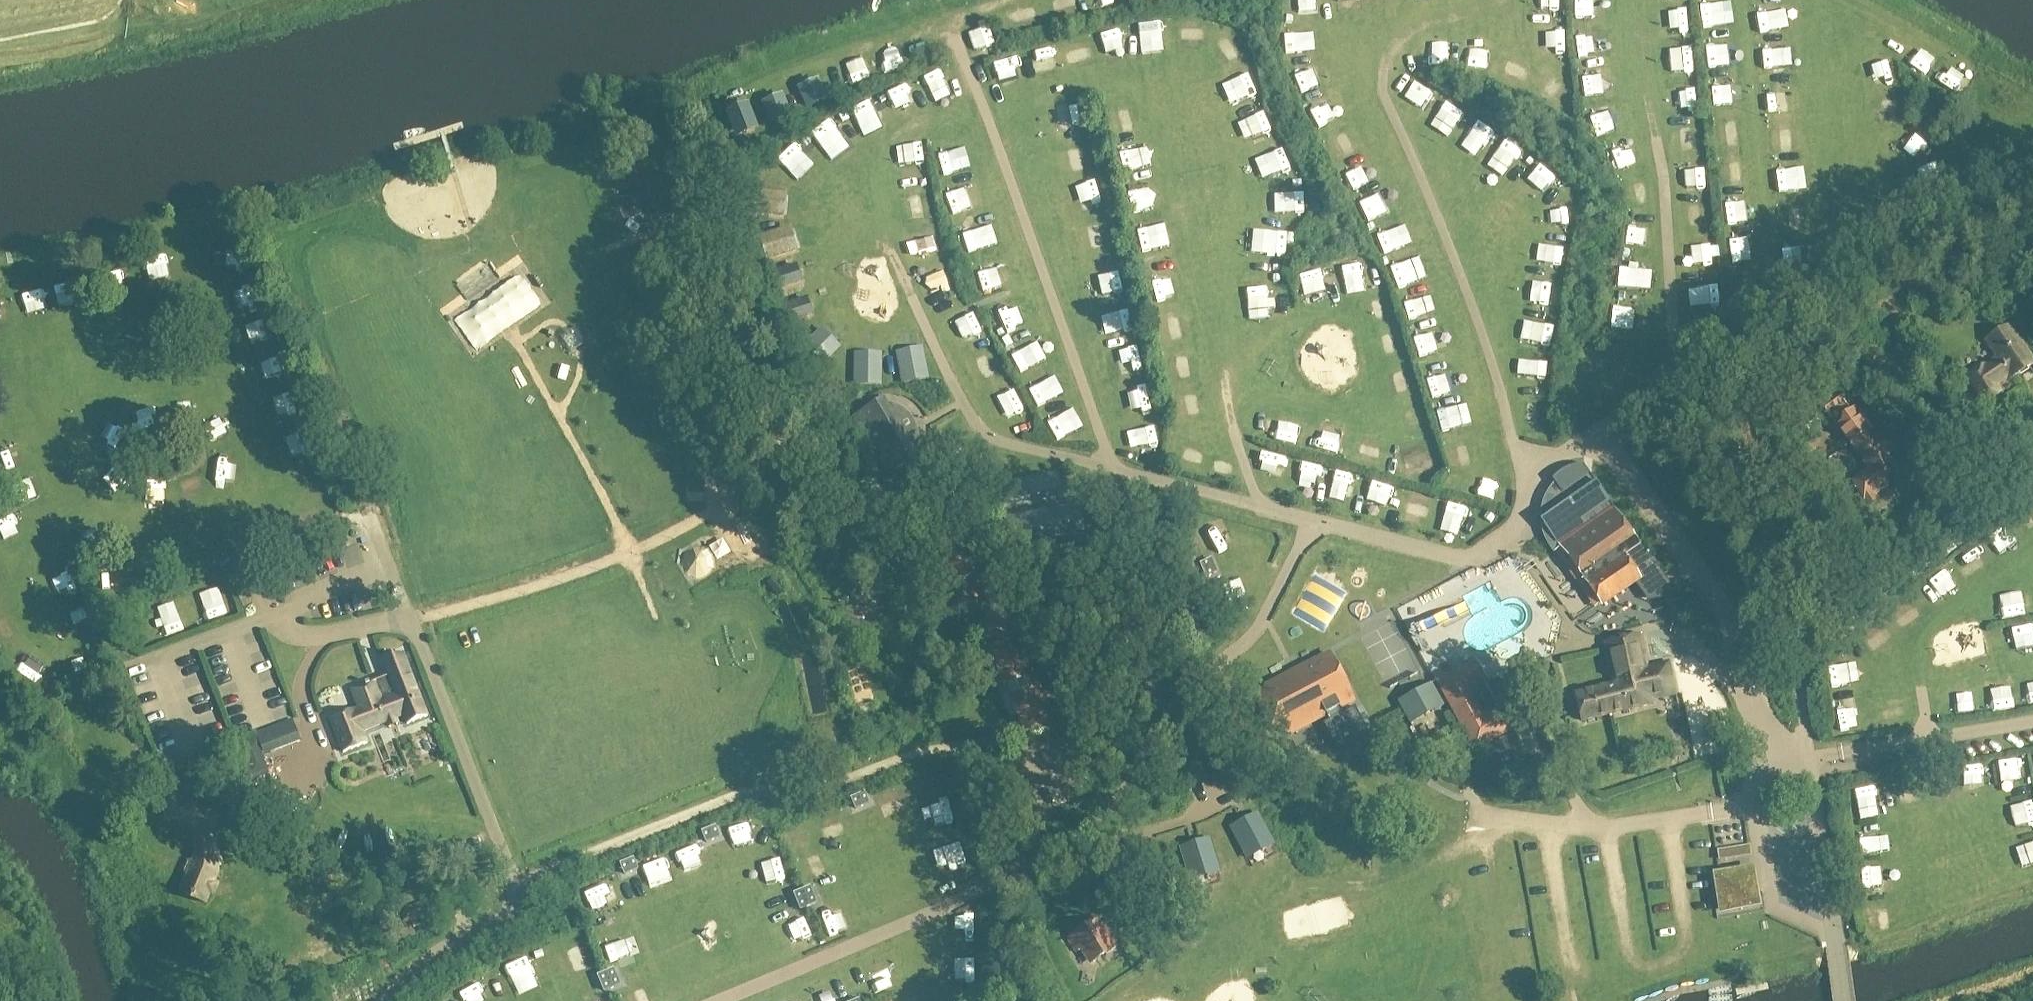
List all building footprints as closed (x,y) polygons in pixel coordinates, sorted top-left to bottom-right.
[(1101,11),(1122,6),(1120,0),(1098,0),(1101,11)] [(1304,9),(1322,8),(1321,0),(1304,0),(1304,9)] [(1590,0),(1578,0),(1579,22),(1591,22),(1590,0)] [(1593,21),(1609,20),(1607,0),(1591,0),(1593,21)] [(1713,32),(1733,30),(1731,11),(1711,12),(1713,32)] [(1764,17),(1767,40),(1791,37),(1787,14),(1764,17)] [(1147,51),(1168,47),(1163,21),(1143,24),(1147,51)] [(975,34),(982,55),(1001,49),(995,28),(975,34)] [(1549,56),(1570,55),(1570,29),(1548,30),(1549,56)] [(1242,30),(1233,35),(1242,52),(1251,48),(1242,30)] [(1292,52),(1321,46),(1318,31),(1289,37),(1292,52)] [(1431,37),(1438,66),(1453,63),(1446,33),(1431,37)] [(1610,39),(1582,42),(1585,64),(1613,61),(1610,39)] [(1669,75),(1699,74),(1698,53),(1668,54),(1669,75)] [(1299,69),(1305,94),(1333,87),(1327,62),(1299,69)] [(1903,65),(1881,67),(1883,91),(1904,89),(1903,65)] [(1591,104),(1621,99),(1617,75),(1587,80),(1591,104)] [(1538,94),(1550,94),(1549,78),(1538,78),(1538,94)] [(804,95),(809,108),(828,100),(820,80),(812,83),(815,91),(804,95)] [(1703,92),(1675,93),(1676,111),(1704,109),(1703,92)] [(775,99),(778,106),(767,111),(773,123),(792,115),(783,95),(775,99)] [(1451,102),(1438,128),(1459,138),(1472,112),(1451,102)] [(1061,108),(1068,137),(1090,132),(1083,103),(1061,108)] [(742,118),(731,123),(738,138),(760,129),(750,106),(739,111),(742,118)] [(880,106),(860,111),(870,144),(889,139),(880,106)] [(1267,110),(1250,119),(1262,144),(1279,136),(1267,110)] [(1610,144),(1628,136),(1621,118),(1602,126),(1610,144)] [(1472,143),(1487,151),(1498,133),(1482,124),(1472,143)] [(818,138),(837,169),(857,157),(838,126),(818,138)] [(1512,180),(1532,159),(1517,145),(1497,165),(1512,180)] [(802,149),(785,161),(792,171),(809,159),(802,149)] [(919,231),(941,229),(934,150),(910,153),(914,197),(915,197),(919,231)] [(1640,151),(1620,156),(1624,171),(1644,166),(1640,151)] [(945,159),(951,183),(972,178),(965,153),(945,159)] [(1131,178),(1159,171),(1155,153),(1127,159),(1131,178)] [(1081,180),(1101,177),(1097,154),(1077,157),(1081,180)] [(1353,176),(1363,196),(1380,187),(1370,167),(1353,176)] [(1548,168),(1530,188),(1543,201),(1562,180),(1548,168)] [(1078,196),(1082,216),(1110,210),(1105,190),(1078,196)] [(762,195),(764,213),(785,211),(782,192),(762,195)] [(983,194),(956,202),(963,225),(990,216),(983,194)] [(1141,221),(1151,219),(1146,195),(1136,197),(1141,221)] [(1281,216),(1310,215),(1309,195),(1280,197),(1281,216)] [(1379,229),(1407,217),(1397,195),(1369,207),(1379,229)] [(1174,228),(1145,236),(1150,260),(1180,253),(1174,228)] [(774,266),(808,262),(805,234),(771,238),(774,266)] [(1410,234),(1397,239),(1404,259),(1418,254),(1410,234)] [(1292,261),(1293,237),(1260,236),(1259,260),(1292,261)] [(1392,264),(1402,261),(1396,240),(1385,243),(1392,264)] [(1369,266),(1348,271),(1355,303),(1376,298),(1369,266)] [(797,283),(793,268),(775,274),(779,289),(797,283)] [(1414,273),(1417,293),(1434,290),(1430,270),(1414,273)] [(1016,274),(986,284),(993,303),(1022,293),(1016,274)] [(1407,300),(1417,298),(1412,274),(1401,276),(1407,300)] [(930,283),(936,307),(964,300),(958,276),(930,283)] [(1310,281),(1317,307),(1335,302),(1328,276),(1310,281)] [(1104,306),(1131,300),(1126,277),(1099,283),(1104,306)] [(1284,316),(1282,293),(1259,295),(1261,317),(1284,316)] [(808,316),(804,301),(785,307),(790,321),(808,316)] [(1418,336),(1428,335),(1425,312),(1415,313),(1418,336)] [(1426,314),(1431,334),(1438,332),(1433,312),(1426,314)] [(1119,321),(1121,344),(1138,343),(1136,320),(1119,321)] [(1623,324),(1622,343),(1632,343),(1632,325),(1623,324)] [(1966,375),(1984,402),(2000,391),(1997,386),(2011,377),(2012,379),(2032,365),(2032,363),(2009,326),(1987,341),(1997,357),(1984,366),(1983,364),(1966,375)] [(816,368),(834,350),(819,334),(801,352),(816,368)] [(925,379),(920,354),(898,358),(903,383),(925,379)] [(1032,362),(1040,379),(1056,372),(1048,354),(1032,362)] [(1129,387),(1152,378),(1143,355),(1119,364),(1129,387)] [(879,384),(879,359),(857,359),(856,384),(879,384)] [(1022,365),(1028,384),(1038,381),(1032,362),(1022,365)] [(277,388),(290,380),(278,363),(266,371),(277,388)] [(1444,410),(1471,401),(1464,381),(1437,390),(1444,410)] [(1597,406),(1607,404),(1605,384),(1595,386),(1597,406)] [(1038,397),(1047,416),(1074,404),(1065,385),(1038,397)] [(1156,392),(1128,401),(1135,422),(1163,413),(1156,392)] [(1001,405),(1014,430),(1036,419),(1023,393),(1001,405)] [(884,400),(855,415),(863,430),(862,431),(878,460),(880,459),(888,473),(916,458),(911,448),(913,445),(914,442),(914,439),(915,436),(915,433),(914,430),(914,427),(912,422),(909,418),(907,417),(905,415),(902,412),(897,410),(893,409),(889,409),(884,400)] [(1858,411),(1838,425),(1851,443),(1852,442),(1869,467),(1851,480),(1868,504),(1877,498),(1874,493),(1897,477),(1884,458),(1901,446),(1888,428),(1876,436),(1858,411)] [(228,454),(210,468),(219,479),(236,465),(228,454)] [(1427,488),(1443,479),(1432,460),(1416,469),(1427,488)] [(1543,529),(1546,538),(1550,545),(1555,552),(1560,548),(1601,605),(1640,578),(1656,566),(1589,473),(1571,487),(1564,477),(1560,480),(1555,484),(1552,488),(1549,493),(1546,498),(1544,505),(1542,513),(1542,519),(1543,529)] [(1005,518),(1064,507),(1058,474),(999,484),(1005,518)] [(29,511),(46,504),(39,486),(22,492),(29,511)] [(991,571),(962,516),(931,532),(958,583),(975,574),(990,603),(1005,595),(992,571),(991,571)] [(1216,571),(1211,558),(1200,563),(1206,576),(1216,571)] [(1656,566),(1640,578),(1656,600),(1665,599),(1675,591),(1657,566),(1656,566)] [(121,571),(106,578),(112,592),(127,585),(121,571)] [(210,605),(217,626),(233,620),(226,599),(210,605)] [(174,641),(189,636),(182,616),(168,621),(174,641)] [(1697,622),(1703,631),(1708,627),(1703,619),(1697,622)] [(1576,693),(1582,721),(1657,703),(1656,698),(1675,694),(1668,662),(1649,666),(1642,634),(1603,643),(1612,685),(1576,693)] [(1041,717),(1040,714),(1049,710),(1020,642),(1010,646),(1009,643),(992,650),(1024,724),(1041,717)] [(363,732),(386,723),(388,728),(401,723),(399,718),(404,716),(407,722),(427,714),(403,653),(383,661),(389,676),(376,681),(375,680),(352,689),(359,707),(330,718),(343,751),(367,742),(363,732)] [(1338,708),(1354,700),(1330,653),(1266,686),(1263,687),(1256,708),(1270,734),(1287,735),(1290,733),(1327,714),(1330,719),(1323,723),(1337,750),(1369,733),(1355,706),(1341,713),(1338,708)] [(1475,749),(1510,729),(1499,708),(1485,716),(1470,689),(1486,681),(1475,659),(1438,679),(1449,701),(1475,749)] [(41,686),(57,678),(49,662),(33,671),(41,686)] [(1840,699),(1863,695),(1858,669),(1836,672),(1840,699)] [(240,748),(251,776),(267,770),(256,741),(240,748)] [(2005,770),(2011,792),(2030,787),(2025,765),(2005,770)] [(851,798),(855,809),(868,803),(864,793),(851,798)] [(214,812),(174,794),(165,814),(196,828),(197,848),(194,861),(189,860),(184,873),(188,876),(181,893),(205,902),(208,893),(213,894),(218,883),(214,881),(218,872),(219,865),(221,863),(221,860),(218,858),(215,843),(213,842),(211,831),(217,825),(214,812)] [(1882,816),(1880,794),(1862,796),(1864,817),(1882,816)] [(1259,811),(1233,824),(1244,846),(1259,839),(1263,848),(1274,843),(1259,811)] [(2024,813),(2026,833),(2032,833),(2032,812),(2024,813)] [(701,831),(706,842),(719,837),(714,826),(701,831)] [(1207,875),(1219,872),(1209,838),(1181,846),(1189,870),(1204,865),(1207,875)] [(1870,865),(1888,863),(1885,843),(1868,845),(1870,865)] [(619,864),(624,874),(636,869),(632,858),(619,864)] [(1718,879),(1724,914),(1759,909),(1753,874),(1718,879)] [(794,893),(801,909),(817,902),(810,887),(794,893)] [(422,901),(404,907),(408,921),(444,910),(441,898),(422,903),(422,901)] [(1095,921),(1068,939),(1073,946),(1080,941),(1093,962),(1113,949),(1095,921)] [(620,984),(614,968),(598,974),(605,990),(620,984)]
